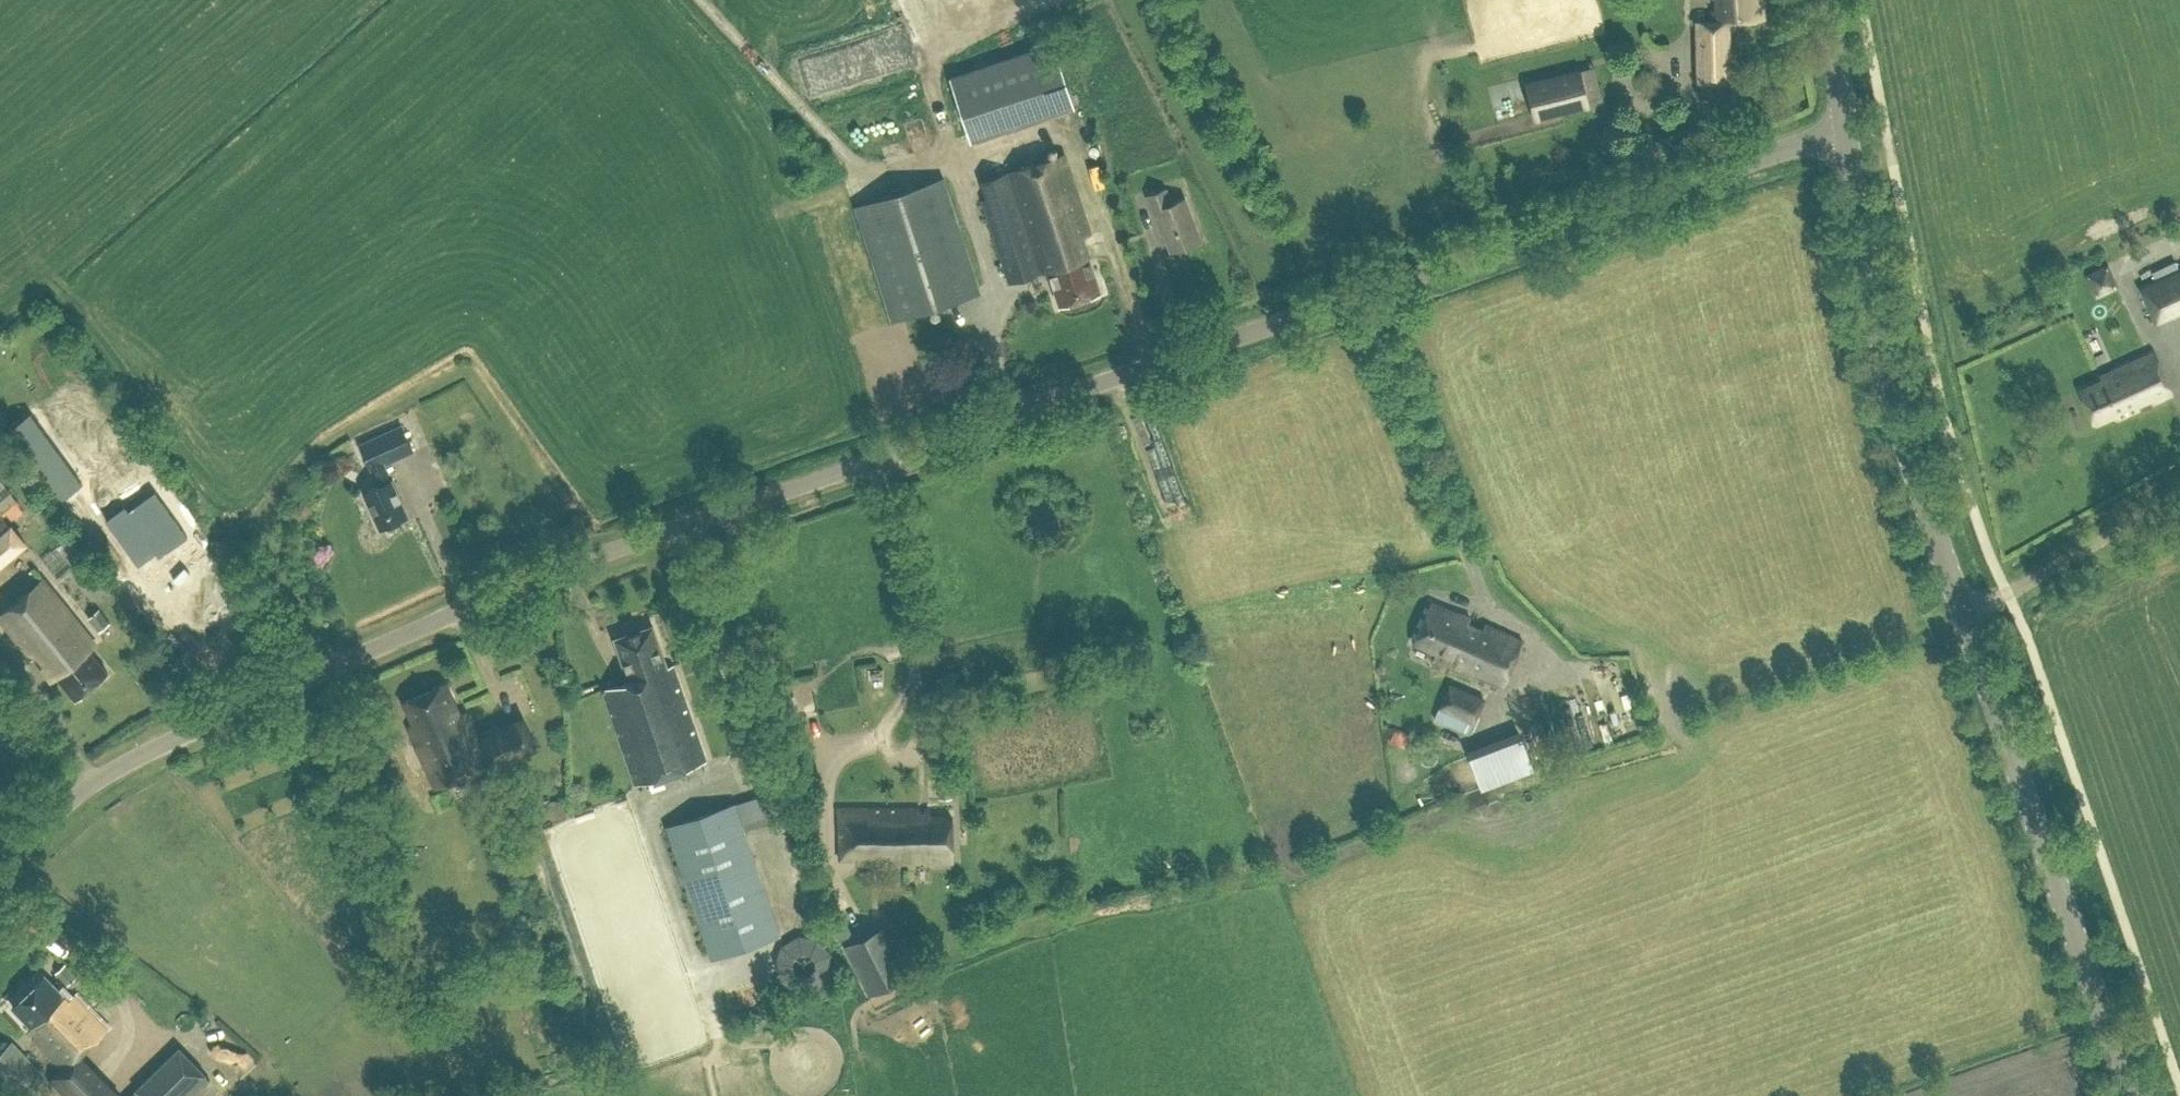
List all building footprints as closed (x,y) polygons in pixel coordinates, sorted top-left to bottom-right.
[(1712,19),(1696,19),(1697,81),(1698,81),(1698,94),(1727,94),(1727,80),(1729,80),(1728,18),(1763,17),(1762,0),(1712,0),(1712,19)] [(1052,40),(948,75),(970,140),(1073,105),(1052,40)] [(1532,114),(1600,96),(1592,66),(1524,84),(1532,114)] [(1040,127),(1061,123),(1059,113),(1038,117),(1040,127)] [(1675,148),(1685,145),(1683,139),(1673,142),(1675,148)] [(1059,304),(1100,290),(1082,236),(1090,233),(1064,152),(989,176),(995,194),(982,198),(1009,282),(1048,269),(1059,304)] [(943,177),(855,205),(891,319),(980,291),(943,177)] [(1170,250),(1200,239),(1184,197),(1170,202),(1165,188),(1147,194),(1158,223),(1160,222),(1170,250)] [(2138,285),(2154,321),(2179,309),(2179,266),(2138,285)] [(2103,293),(2123,287),(2119,270),(2098,275),(2103,293)] [(2153,351),(2098,376),(2099,380),(2077,389),(2092,422),(2112,413),(2114,417),(2136,407),(2134,403),(2150,396),(2152,400),(2172,391),(2153,351)] [(9,429),(60,500),(82,484),(31,413),(9,429)] [(384,463),(413,450),(401,424),(359,443),(371,469),(372,469),(379,484),(364,491),(380,526),(408,514),(392,478),(391,478),(384,463)] [(106,517),(139,562),(156,550),(160,554),(188,534),(156,488),(129,507),(126,503),(106,517)] [(41,530),(16,498),(0,511),(0,563),(41,530)] [(460,575),(474,570),(468,554),(455,559),(460,575)] [(108,671),(90,649),(96,644),(42,578),(0,613),(0,618),(31,656),(35,653),(45,664),(40,668),(51,681),(57,675),(76,698),(108,671)] [(164,609),(177,601),(169,589),(156,597),(164,609)] [(1503,685),(1522,639),(1485,623),(1482,628),(1468,622),(1470,616),(1460,612),(1459,614),(1431,601),(1414,641),(1437,651),(1435,656),(1503,685)] [(88,617),(100,631),(111,621),(99,607),(88,617)] [(652,624),(615,638),(629,679),(602,688),(635,784),(706,759),(673,663),(666,665),(652,624)] [(10,659),(0,647),(0,667),(10,659)] [(436,787),(489,763),(465,710),(459,713),(445,681),(403,700),(414,723),(408,725),(436,787)] [(1447,682),(1432,719),(1468,734),(1483,697),(1447,682)] [(523,714),(480,733),(494,766),(537,746),(523,714)] [(1482,787),(1534,767),(1521,734),(1469,754),(1482,787)] [(751,805),(749,805),(752,824),(771,821),(764,772),(747,775),(751,805)] [(951,796),(951,779),(938,779),(938,797),(951,796)] [(735,802),(666,825),(711,959),(780,935),(735,802)] [(894,861),(953,860),(952,814),(929,815),(929,808),(837,808),(839,857),(858,857),(858,861),(877,861),(877,854),(894,854),(894,861)] [(900,975),(876,925),(843,942),(867,991),(900,975)] [(55,971),(67,984),(78,974),(66,961),(55,971)] [(79,1054),(105,1028),(69,991),(66,995),(45,974),(12,1005),(32,1026),(28,1029),(64,1067),(49,1081),(63,1095),(120,1095),(79,1054)] [(19,1091),(41,1069),(12,1040),(0,1052),(0,1071),(19,1091)] [(135,1088),(143,1095),(194,1095),(212,1077),(179,1044),(135,1088)]
